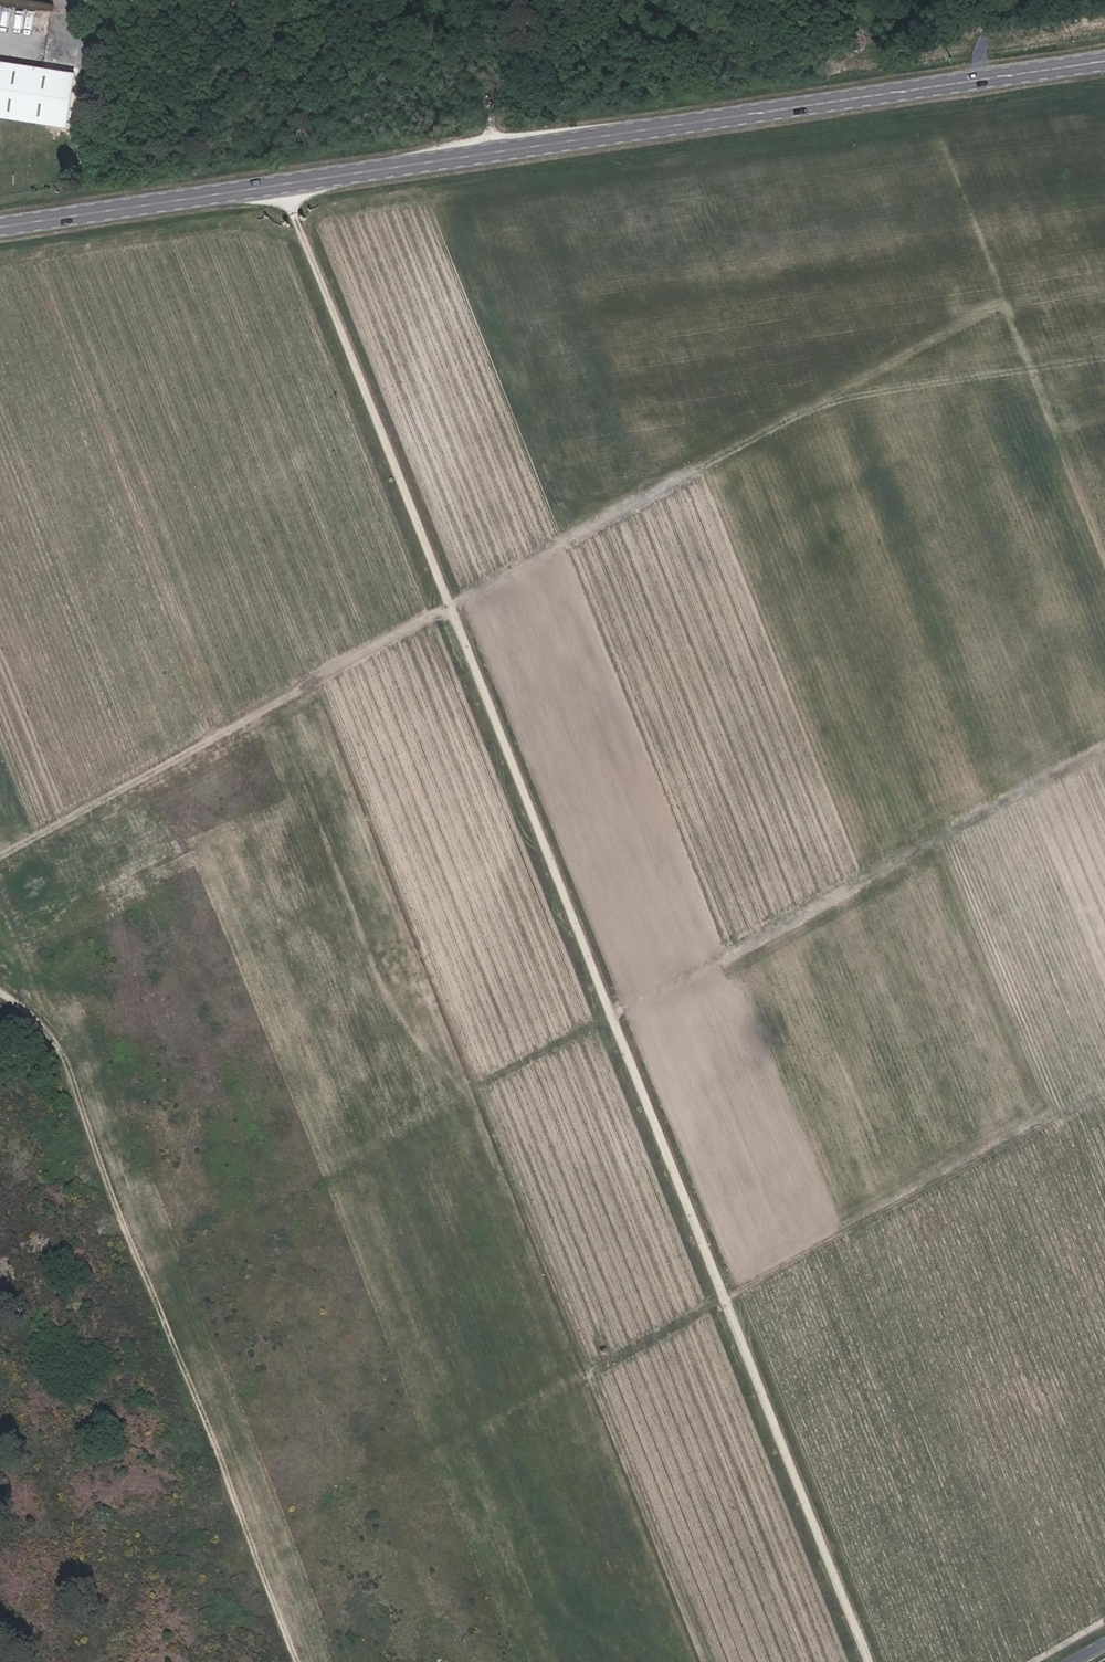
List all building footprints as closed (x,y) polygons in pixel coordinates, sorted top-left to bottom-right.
[(75,117),(83,65),(0,52),(0,107),(75,117)] [(596,1360),(601,1370),(610,1365),(605,1356),(596,1360)]
